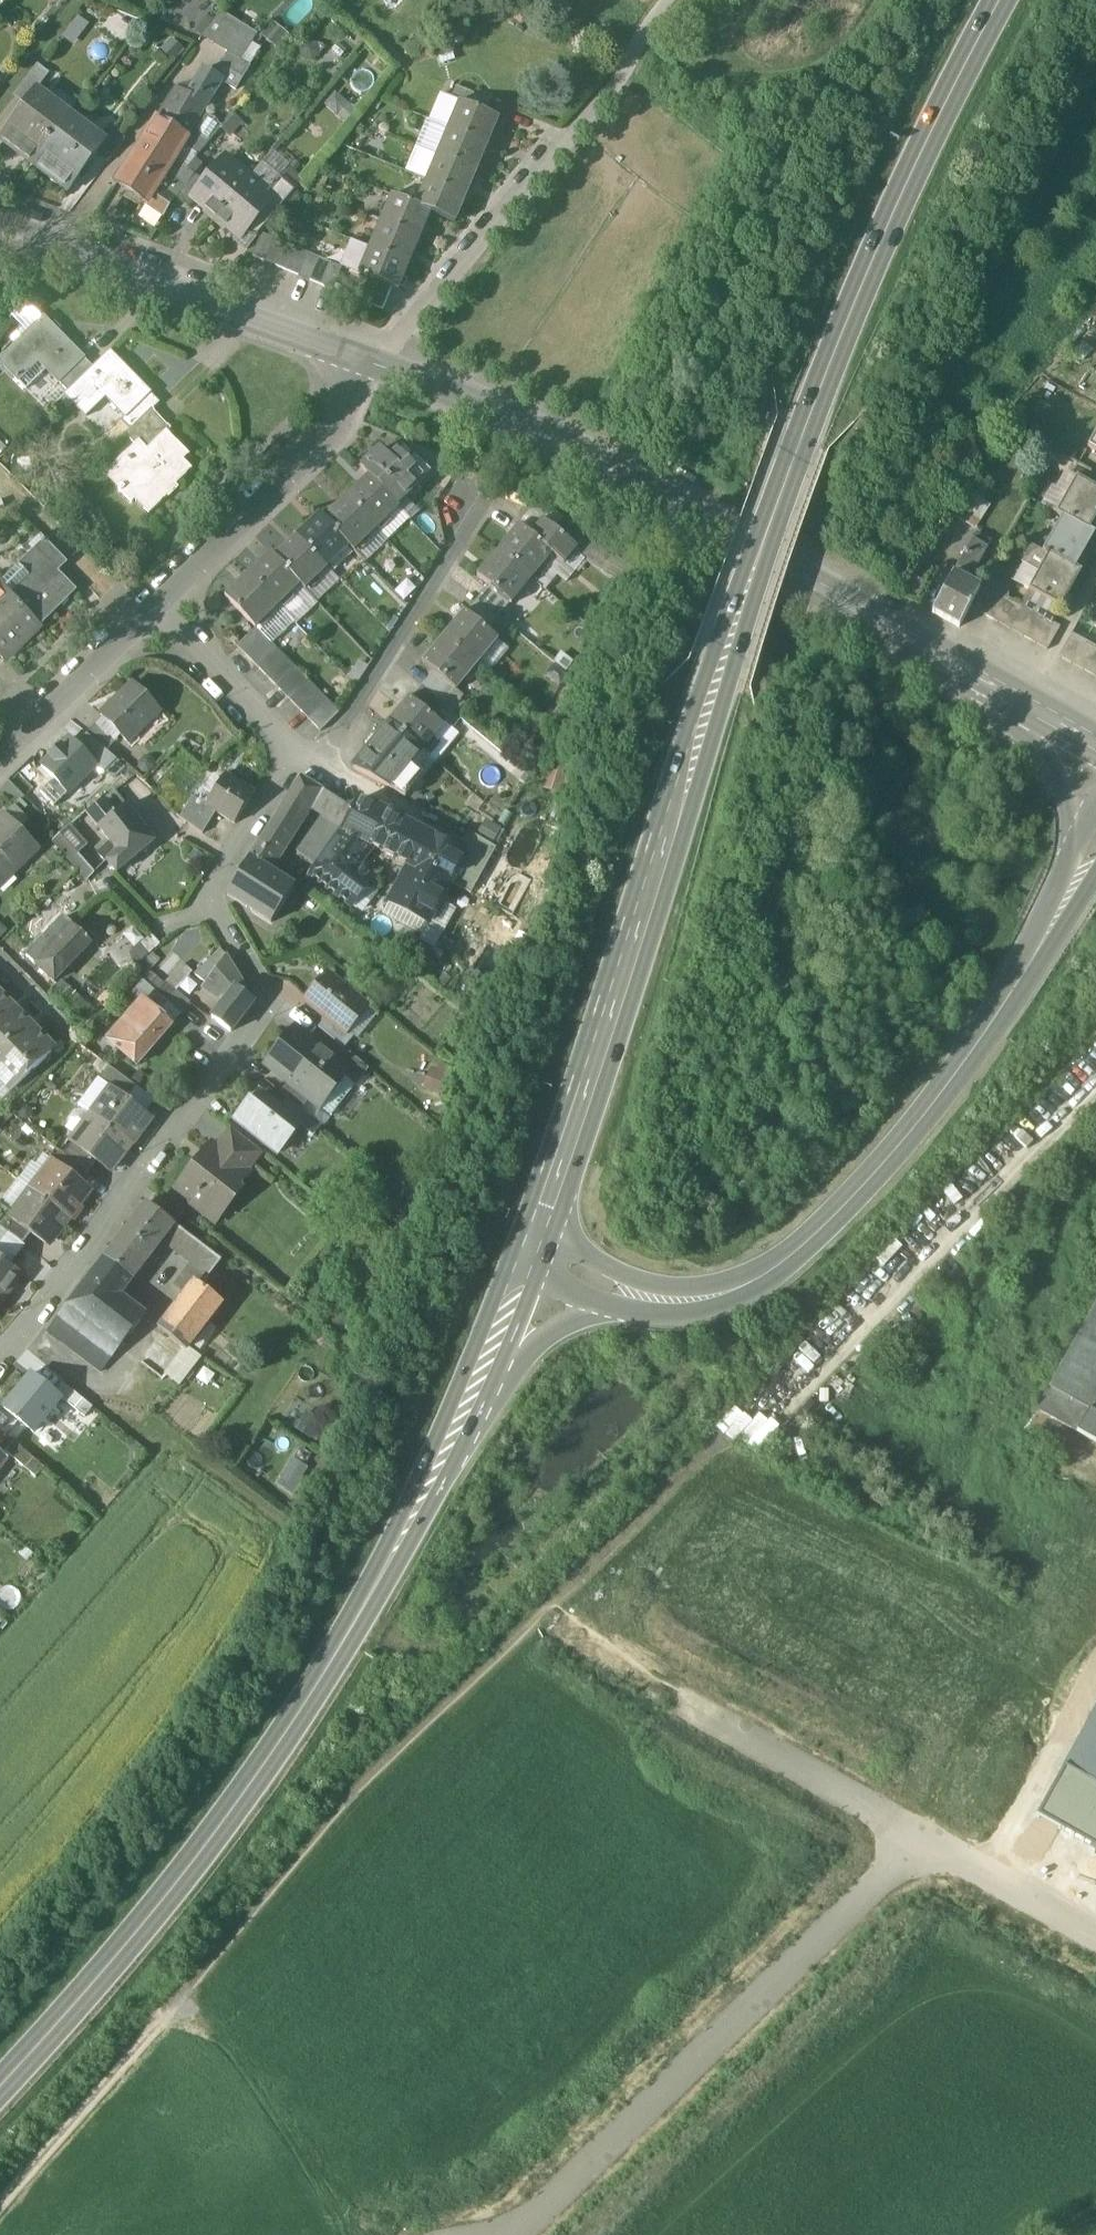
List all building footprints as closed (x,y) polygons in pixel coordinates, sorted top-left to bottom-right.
[(390,10),(406,0),(384,0),(390,10)] [(229,54),(221,67),(243,81),(252,68),(242,62),(258,37),(222,14),(204,39),(229,54)] [(278,48),(289,35),(271,20),(260,33),(278,48)] [(38,65),(17,93),(27,101),(36,90),(37,91),(50,74),(38,65)] [(187,98),(206,109),(223,82),(237,91),(243,81),(221,67),(214,77),(205,71),(187,98)] [(36,90),(27,101),(0,137),(0,140),(34,166),(34,165),(67,122),(68,121),(48,106),(51,101),(37,91),(36,90)] [(177,92),(145,141),(175,160),(201,117),(206,109),(187,98),(177,92)] [(500,120),(461,103),(450,131),(489,147),(500,120)] [(201,117),(175,160),(188,168),(195,160),(221,129),(201,117)] [(87,137),(67,122),(34,165),(70,192),(98,154),(106,143),(105,142),(91,132),(87,137)] [(126,140),(114,131),(105,142),(106,143),(98,154),(109,162),(126,140)] [(489,147),(450,131),(439,156),(478,173),(489,147)] [(175,160),(145,141),(118,184),(148,203),(158,187),(167,173),(175,160)] [(478,173),(439,156),(428,182),(467,198),(478,173)] [(188,168),(175,160),(167,173),(186,187),(195,175),(188,170),(189,169),(188,168)] [(202,166),(195,160),(188,168),(189,169),(188,170),(195,175),(202,166)] [(207,185),(195,200),(196,201),(217,218),(250,179),(228,160),(207,185)] [(279,178),(263,164),(250,179),(267,193),(279,178)] [(207,185),(195,175),(186,187),(177,200),(189,208),(196,201),(195,200),(207,185)] [(279,178),(267,193),(272,197),(259,213),(271,223),(297,192),(279,178)] [(250,179),(217,218),(239,237),(259,213),(272,197),(267,193),(250,179)] [(467,198),(428,182),(417,208),(431,214),(457,224),(467,198)] [(173,197),(158,187),(148,203),(162,213),(173,197)] [(417,208),(393,197),(382,223),(421,239),(431,214),(417,208)] [(421,239),(382,223),(370,248),(410,265),(421,239)] [(273,240),(261,236),(252,258),(264,263),(273,240)] [(284,245),(273,240),(264,263),(275,267),(284,245)] [(296,250),(284,245),(275,267),(287,272),(296,250)] [(410,265),(370,248),(359,275),(369,280),(392,289),(399,292),(410,265)] [(308,255),(296,250),(287,272),(298,277),(308,255)] [(319,259),(308,255),(298,277),(310,282),(319,259)] [(331,264),(319,259),(310,282),(322,286),(331,264)] [(342,269),(331,264),(322,286),(333,291),(342,269)] [(392,289),(369,280),(360,301),(383,311),(392,289)] [(45,318),(0,361),(0,362),(16,378),(36,358),(59,382),(84,359),(45,318)] [(69,392),(65,396),(82,413),(102,394),(125,417),(150,393),(110,352),(93,368),(69,392)] [(93,368),(84,359),(59,382),(69,392),(93,368)] [(159,403),(150,393),(125,417),(135,427),(153,409),(159,403)] [(171,429),(153,409),(135,427),(133,428),(152,448),(168,432),(171,429)] [(168,432),(152,448),(133,428),(126,435),(135,445),(104,475),(118,489),(118,490),(120,492),(121,492),(132,504),(135,501),(149,515),(167,497),(165,495),(192,469),(184,461),(190,455),(168,432)] [(1088,449),(1095,454),(1095,435),(1088,449)] [(409,443),(391,460),(381,450),(361,469),(369,478),(397,507),(428,476),(410,458),(420,448),(409,443)] [(446,458),(420,448),(410,458),(428,476),(446,458)] [(369,478),(347,499),(377,530),(399,508),(397,507),(369,478)] [(1072,498),(1068,496),(1057,514),(1067,520),(1089,532),(1095,520),(1095,490),(1081,481),(1072,498)] [(957,514),(967,521),(981,500),(971,493),(957,514)] [(347,499),(325,521),(349,547),(354,551),(377,530),(347,499)] [(991,507),(981,500),(967,521),(978,527),(991,507)] [(325,521),(320,516),(298,537),(327,568),(349,547),(325,521)] [(566,540),(554,554),(552,556),(565,566),(576,553),(626,584),(639,561),(564,520),(555,531),(566,540)] [(1067,520),(1058,535),(1054,533),(1043,552),(1053,558),(1076,570),(1095,536),(1089,532),(1067,520)] [(533,537),(554,554),(566,540),(555,531),(545,522),(533,537)] [(533,537),(520,526),(499,552),(532,579),(552,556),(554,554),(533,537)] [(990,543),(976,536),(973,541),(987,549),(990,543)] [(298,537),(275,559),(300,585),(305,589),(327,568),(298,537)] [(43,539),(40,542),(42,544),(0,584),(0,585),(40,626),(76,591),(57,572),(67,563),(43,539)] [(973,541),(933,613),(960,627),(970,608),(980,591),(963,581),(966,575),(967,575),(973,574),(987,549),(973,541)] [(532,579),(499,552),(477,577),(488,586),(509,604),(511,605),(532,579)] [(275,559),(271,554),(249,576),(295,623),(317,602),(305,589),(300,585),(275,559)] [(1053,558),(1044,573),(1040,571),(1029,591),(1061,609),(1081,574),(1076,570),(1053,558)] [(295,623),(249,576),(226,597),(256,629),(273,645),(295,623)] [(545,590),(532,579),(511,605),(509,604),(505,609),(520,620),(545,590)] [(0,585),(0,657),(4,661),(40,626),(0,585)] [(996,592),(983,585),(980,591),(970,608),(983,615),(996,592)] [(509,604),(488,586),(477,600),(498,617),(505,609),(509,604)] [(996,592),(983,615),(996,622),(1009,599),(996,592)] [(1022,606),(1009,599),(996,622),(1009,629),(1022,606)] [(498,617),(477,600),(466,612),(486,630),(492,622),(493,623),(498,617)] [(1034,613),(1022,606),(1009,629),(1021,636),(1034,613)] [(466,612),(465,612),(444,638),(477,665),(497,639),(486,630),(466,612)] [(1047,620),(1034,613),(1021,636),(1034,643),(1047,620)] [(1047,620),(1034,643),(1048,651),(1060,628),(1047,620)] [(256,629),(238,647),(257,667),(276,648),(273,645),(256,629)] [(1071,664),(1084,641),(1072,635),(1059,658),(1071,664)] [(477,665),(444,638),(423,663),(434,673),(456,691),(457,692),(477,665)] [(1082,671),(1095,648),(1084,641),(1071,664),(1082,671)] [(276,648),(257,667),(267,677),(286,658),(276,648)] [(1095,673),(1095,648),(1082,671),(1094,677),(1095,673)] [(286,658),(267,677),(277,687),(296,668),(286,658)] [(307,680),(296,668),(277,687),(288,698),(307,680)] [(456,691),(434,673),(423,686),(444,704),(456,691)] [(307,680),(288,698),(299,709),(317,691),(307,680)] [(134,683),(101,715),(128,743),(161,711),(134,683)] [(444,704),(423,686),(411,700),(432,718),(444,704)] [(317,691),(299,709),(310,720),(328,702),(317,691)] [(411,700),(410,699),(389,724),(422,752),(443,727),(432,718),(411,700)] [(328,702),(310,720),(321,732),(339,713),(328,702)] [(162,712),(128,745),(135,753),(170,720),(162,712)] [(115,741),(96,724),(88,734),(107,751),(115,741)] [(422,752),(389,724),(368,750),(369,751),(401,777),(402,776),(422,752)] [(87,735),(77,745),(97,765),(105,773),(117,761),(87,735)] [(77,745),(71,739),(41,767),(68,794),(97,765),(77,745)] [(401,777),(369,751),(354,770),(405,798),(415,787),(402,776),(401,777)] [(254,794),(225,775),(220,784),(213,780),(199,802),(217,813),(235,824),(254,794)] [(354,810),(301,777),(290,794),(329,819),(342,828),(344,826),(354,810)] [(127,805),(116,792),(104,801),(106,803),(115,814),(127,805)] [(199,802),(193,798),(180,818),(203,834),(217,813),(199,802)] [(427,835),(360,800),(346,827),(373,847),(410,866),(427,835)] [(285,802),(227,894),(271,923),(295,885),(267,868),(302,814),(285,802)] [(127,805),(115,814),(106,803),(90,815),(111,842),(118,850),(107,860),(108,860),(117,872),(155,841),(127,805)] [(0,821),(0,844),(9,853),(26,836),(6,815),(0,821)] [(80,816),(70,825),(78,837),(85,831),(80,825),(84,821),(80,816)] [(329,819),(302,856),(316,866),(325,853),(342,828),(329,819)] [(484,820),(478,831),(494,839),(499,827),(484,820)] [(78,837),(70,825),(61,833),(72,848),(80,840),(78,837)] [(359,867),(373,847),(346,827),(344,826),(342,828),(325,853),(327,854),(311,875),(352,906),(373,878),(359,867)] [(496,848),(469,832),(458,851),(466,856),(465,858),(484,869),(496,848)] [(72,848),(61,833),(54,839),(66,853),(72,848)] [(458,851),(427,835),(410,866),(418,870),(420,866),(451,883),(465,858),(466,856),(458,851)] [(0,844),(0,876),(6,870),(10,874),(16,872),(20,868),(22,863),(37,848),(26,836),(9,853),(0,844)] [(111,842),(98,853),(106,861),(108,860),(107,860),(118,850),(111,842)] [(80,857),(72,848),(66,853),(74,863),(80,857)] [(95,873),(81,856),(80,857),(74,863),(88,879),(95,873)] [(484,869),(465,858),(451,883),(471,893),(484,869)] [(451,883),(420,866),(418,870),(410,866),(389,903),(428,923),(451,883)] [(91,943),(65,918),(28,957),(53,981),(91,943)] [(226,956),(205,983),(226,999),(236,986),(244,993),(247,989),(226,956)] [(183,964),(167,984),(175,991),(191,971),(183,964)] [(160,1014),(169,1004),(158,993),(136,974),(123,988),(143,1006),(146,1002),(160,1014)] [(365,1006),(327,975),(309,997),(322,1007),(319,1011),(327,1018),(344,1032),(345,1030),(365,1006)] [(175,991),(167,984),(158,993),(169,1004),(181,1015),(190,1003),(175,991)] [(226,999),(212,1017),(208,1014),(205,1019),(216,1028),(220,1023),(231,1031),(253,1003),(254,1001),(253,999),(244,993),(236,986),(226,999)] [(15,1015),(0,1000),(0,1030),(15,1015)] [(143,1006),(107,1046),(134,1068),(172,1025),(160,1014),(146,1002),(143,1006)] [(0,1030),(0,1067),(34,1034),(15,1015),(0,1030)] [(345,1030),(344,1032),(327,1018),(319,1028),(338,1044),(344,1049),(354,1037),(345,1030)] [(329,1055),(296,1029),(267,1065),(289,1082),(310,1099),(317,1104),(332,1116),(356,1086),(341,1074),(346,1068),(329,1055)] [(0,1067),(0,1075),(14,1090),(47,1058),(52,1053),(34,1034),(0,1067)] [(344,1049),(338,1044),(329,1055),(346,1068),(341,1074),(356,1086),(369,1069),(344,1049)] [(136,1087),(110,1067),(100,1081),(112,1089),(112,1088),(127,1099),(136,1087)] [(310,1099),(289,1082),(281,1093),(290,1100),(302,1110),(310,1099)] [(127,1099),(112,1088),(112,1089),(93,1115),(131,1143),(150,1116),(127,1099)] [(282,1111),(261,1094),(253,1104),(251,1102),(236,1121),(277,1154),(299,1127),(300,1125),(282,1111)] [(302,1110),(290,1100),(282,1111),(300,1125),(299,1127),(311,1137),(321,1125),(302,1110)] [(131,1143),(93,1115),(72,1143),(97,1162),(110,1171),(131,1143)] [(260,1152),(233,1130),(217,1150),(245,1172),(260,1152)] [(97,1162),(72,1143),(64,1154),(89,1173),(97,1162)] [(214,1148),(201,1164),(198,1161),(177,1188),(192,1201),(190,1203),(215,1223),(229,1206),(218,1198),(229,1183),(237,1189),(248,1174),(245,1172),(217,1150),(214,1148)] [(64,1154),(60,1151),(52,1162),(81,1183),(89,1173),(64,1154)] [(81,1183),(52,1162),(31,1190),(32,1191),(68,1218),(73,1221),(82,1209),(78,1207),(90,1190),(81,1183)] [(32,1191),(14,1216),(50,1243),(68,1218),(32,1191)] [(148,1205),(124,1236),(151,1257),(164,1241),(175,1226),(148,1205)] [(221,1261),(175,1226),(164,1241),(209,1276),(221,1261)] [(151,1257),(124,1236),(92,1275),(120,1296),(130,1285),(151,1257)] [(3,1300),(22,1274),(0,1258),(0,1297),(3,1300)] [(120,1296),(92,1275),(68,1306),(121,1347),(144,1317),(120,1296)] [(196,1284),(160,1330),(186,1350),(222,1304),(196,1284)] [(1036,1411),(1095,1444),(1095,1304),(1036,1411)] [(121,1347),(68,1306),(49,1331),(102,1371),(121,1347)] [(54,1393),(32,1375),(4,1409),(34,1433),(43,1422),(48,1426),(58,1414),(53,1410),(62,1399),(54,1393)] [(63,1383),(54,1393),(62,1399),(85,1418),(93,1408),(63,1383)] [(304,1410),(296,1428),(314,1437),(322,1419),(304,1410)] [(44,1468),(14,1442),(6,1452),(36,1478),(44,1468)] [(0,1452),(0,1470),(9,1459),(0,1452)] [(1036,1817),(1095,1849),(1095,1706),(1036,1817)]
